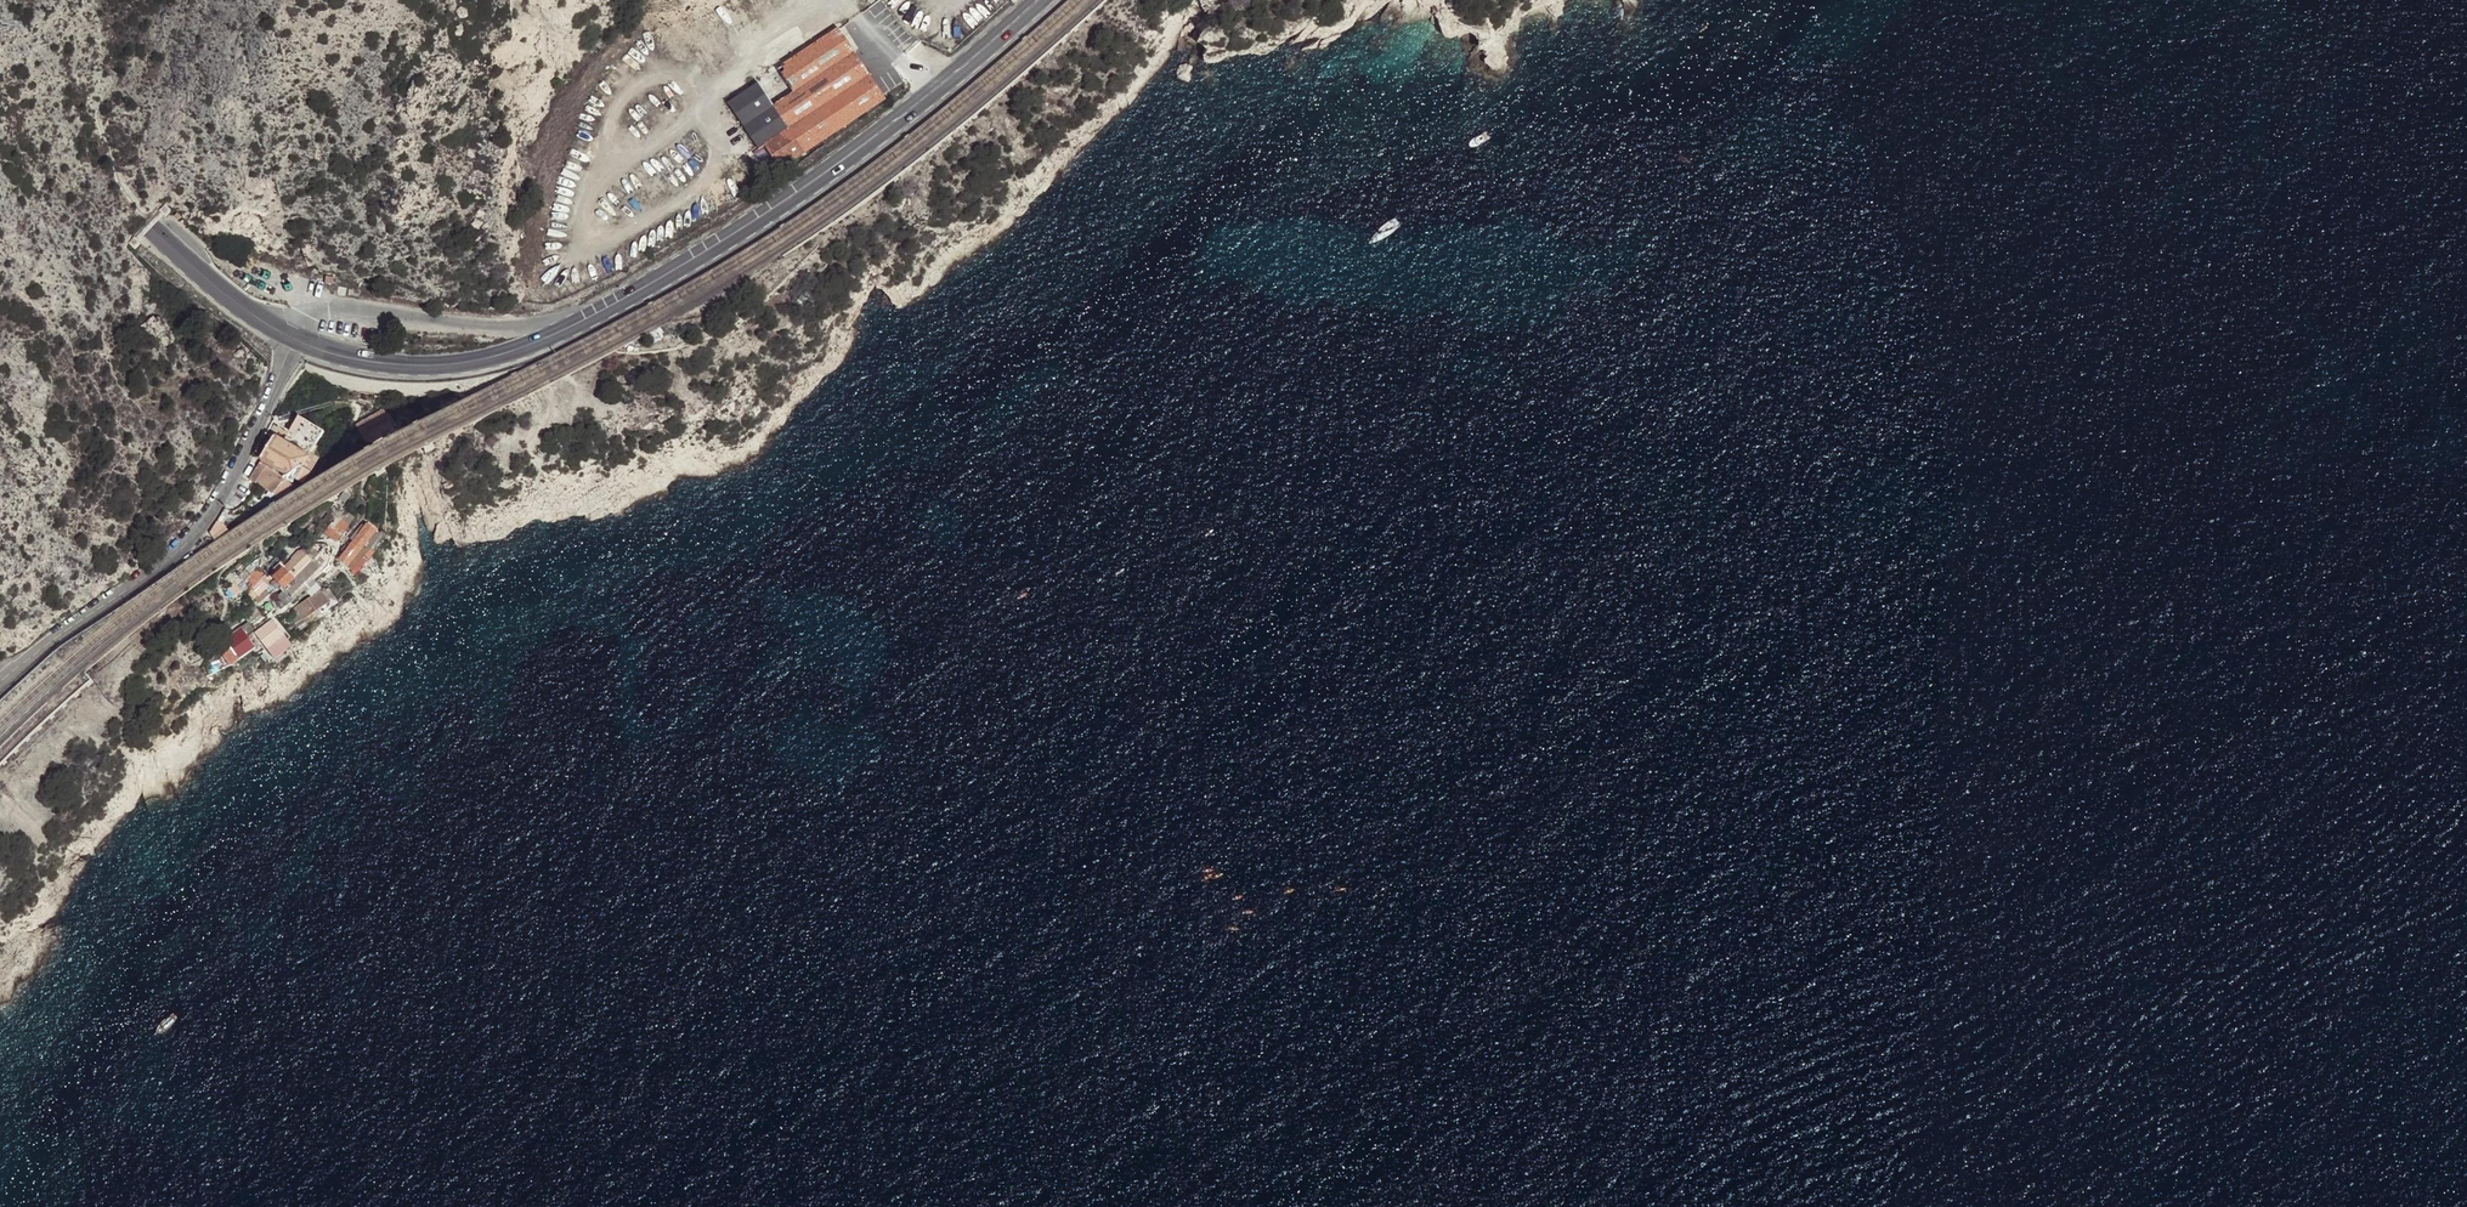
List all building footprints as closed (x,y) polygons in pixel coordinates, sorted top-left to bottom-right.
[(762,82),(729,103),(760,150),(768,145),(781,167),(887,99),(843,30),(771,76),(767,70),(758,76),(762,82)] [(265,436),(255,456),(276,467),(299,479),(319,444),(292,429),(283,445),(267,437),(265,436)] [(264,490),(275,470),(259,462),(248,482),(264,490)] [(268,492),(287,486),(299,480),(299,479),(276,467),(275,470),(264,490),(268,492)] [(342,511),(329,525),(336,531),(349,518),(342,511)] [(369,522),(338,557),(349,567),(381,533),(369,522)] [(321,538),(268,575),(278,588),(290,579),(295,585),(319,567),(313,558),(330,543),(321,538)] [(256,579),(246,586),(258,602),(268,595),(256,579)] [(319,590),(296,608),(306,621),(328,603),(319,590)] [(272,620),(256,632),(270,650),(286,639),(272,620)] [(240,626),(226,637),(240,654),(254,644),(240,626)]
